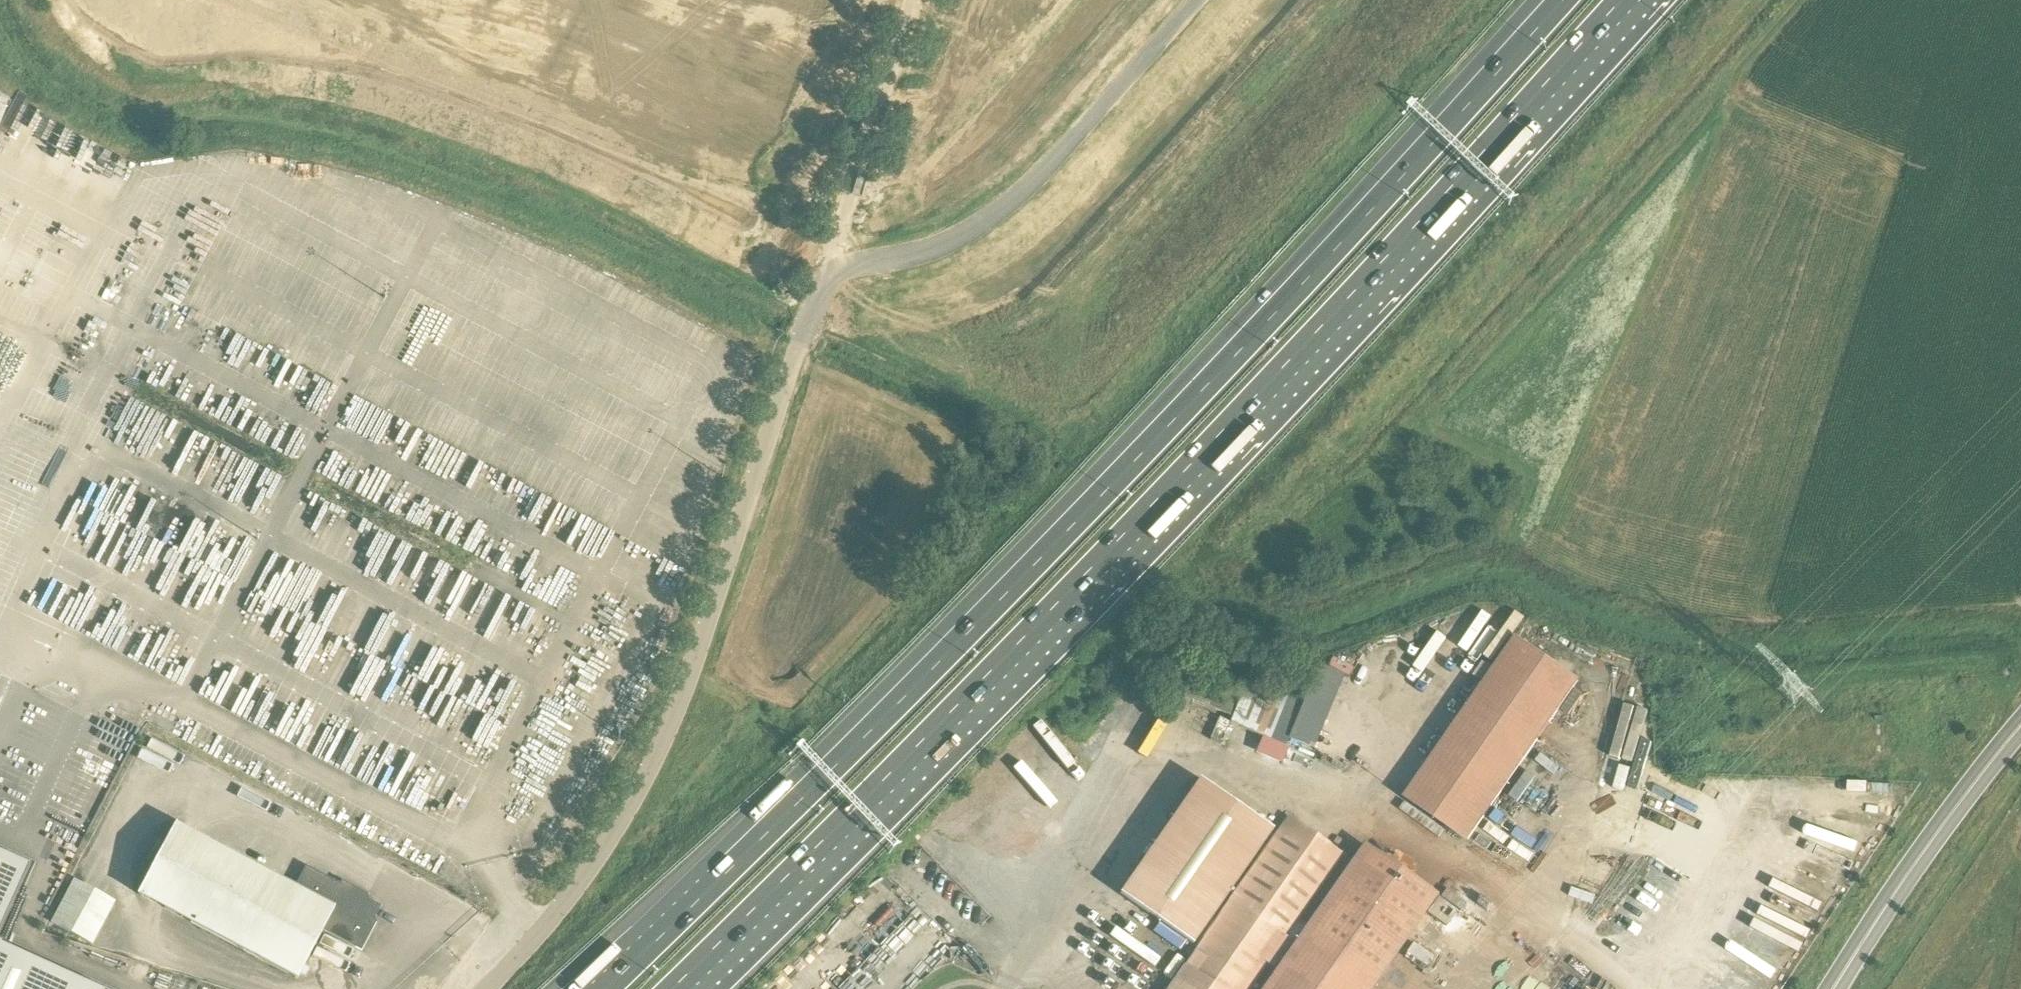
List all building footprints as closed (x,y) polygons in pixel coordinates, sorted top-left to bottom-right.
[(928,33),(925,41),(936,46),(940,37),(928,33)] [(108,201),(130,162),(15,99),(0,127),(28,142),(22,153),(108,201)] [(787,212),(784,217),(794,221),(796,215),(787,212)] [(777,236),(772,248),(785,254),(790,241),(777,236)] [(1579,681),(1515,637),(1480,688),(1543,732),(1579,681)] [(1177,668),(1168,689),(1233,717),(1242,692),(1216,685),(1177,668)] [(1230,724),(1285,746),(1303,703),(1304,700),(1283,696),(1244,688),(1242,692),(1233,717),(1230,724)] [(1508,783),(1543,732),(1480,688),(1444,739),(1508,783)] [(1405,796),(1468,840),(1508,783),(1444,739),(1405,796)] [(1158,936),(1185,955),(1273,829),(1201,779),(1120,894),(1166,926),(1158,936)] [(1290,817),(1233,899),(1286,936),(1343,854),(1290,817)] [(295,887),(177,824),(139,894),(298,979),(324,931),(362,951),(377,923),(376,919),(383,906),(370,898),(368,894),(342,880),(341,884),(307,866),(295,887)] [(1276,969),(1272,974),(1294,988),(1372,988),(1437,896),(1363,845),(1295,942),(1276,969)] [(0,851),(0,934),(31,865),(0,851)] [(93,946),(116,903),(73,881),(51,924),(93,946)] [(1286,936),(1233,899),(1188,964),(1223,988),(1248,988),(1267,963),(1276,969),(1295,942),(1286,936)] [(0,943),(0,988),(101,988),(0,943)] [(1188,964),(1170,988),(1223,988),(1188,964)] [(1272,974),(1262,988),(1294,988),(1272,974)]
